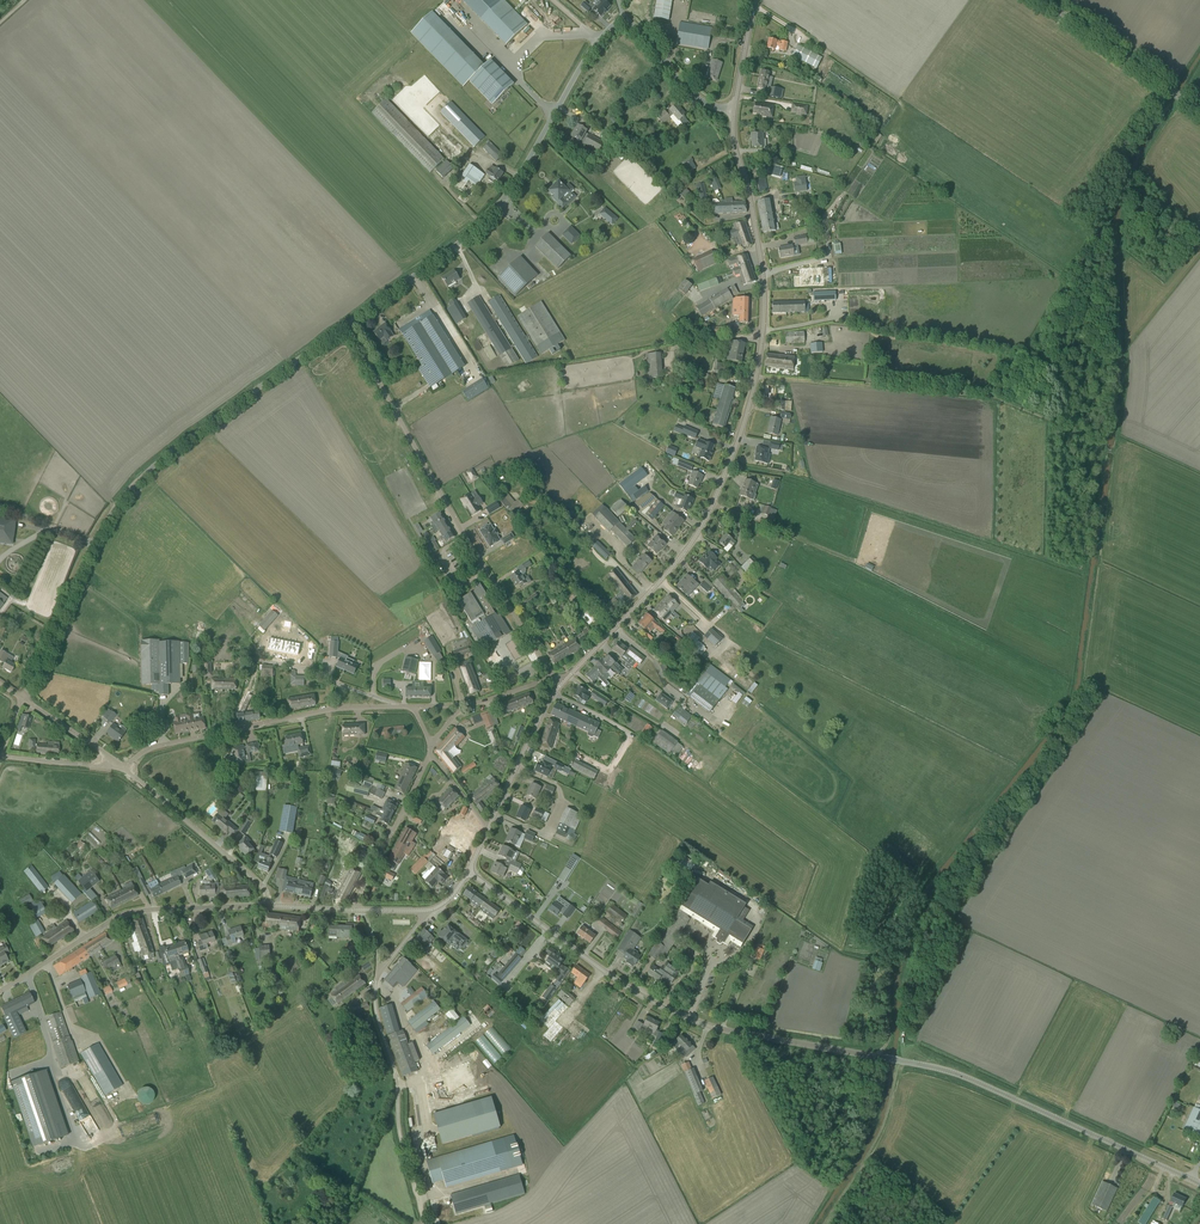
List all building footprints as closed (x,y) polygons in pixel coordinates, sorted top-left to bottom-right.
[(527,25),(503,0),(462,0),(506,45),(527,25)] [(595,7),(591,3),(589,6),(584,2),(581,6),(588,12),(591,8),(593,10),(601,17),(604,13),(604,14),(608,10),(607,10),(610,6),(606,2),(607,2),(605,0),(601,0),(595,7)] [(654,18),(669,20),(672,0),(657,0),(654,18)] [(492,105),(514,84),(491,60),(484,66),(432,12),(411,33),(463,87),(469,81),(492,105)] [(680,23),(676,44),(707,49),(711,28),(680,23)] [(781,41),(781,42),(769,39),(767,48),(774,50),(775,45),(779,46),(778,50),(785,51),(787,42),(781,41)] [(817,68),(822,57),(798,45),(792,56),(817,68)] [(716,80),(722,63),(713,60),(710,68),(705,67),(702,76),(716,80)] [(757,88),(766,90),(766,89),(771,90),(770,96),(782,99),(784,90),(772,87),(767,86),(770,72),(761,71),(757,88)] [(425,94),(435,85),(424,73),(414,82),(425,94)] [(823,79),(815,74),(814,77),(819,80),(818,81),(821,83),(823,79)] [(372,113),(430,173),(445,159),(386,99),(372,113)] [(485,137),(451,101),(440,112),(474,147),(485,137)] [(772,117),(774,105),(755,102),(753,113),(762,115),(761,116),(772,117)] [(807,116),(809,105),(799,104),(798,114),(807,116)] [(690,125),(684,117),(685,115),(676,105),(666,113),(664,110),(656,117),(663,124),(670,118),(677,127),(681,123),(686,129),(690,125)] [(603,142),(589,135),(589,136),(585,133),(587,130),(578,125),(572,136),(573,137),(571,140),(578,144),(580,141),(581,141),(581,142),(584,144),(584,143),(599,151),(603,142)] [(753,147),(764,147),(764,133),(751,133),(752,141),(753,147)] [(503,155),(490,142),(483,148),(496,161),(503,155)] [(693,161),(691,158),(682,164),(688,173),(695,168),(691,162),(693,161)] [(447,160),(436,170),(444,179),(455,169),(447,160)] [(470,197),(485,175),(469,164),(454,186),(470,197)] [(497,181),(503,173),(491,166),(486,174),(490,177),(488,180),(493,183),(495,180),(497,181)] [(717,177),(710,180),(715,191),(718,190),(722,188),(717,177)] [(806,191),(805,184),(804,178),(796,179),(797,184),(794,185),(795,193),(806,191)] [(569,193),(573,189),(568,185),(564,188),(562,186),(561,185),(558,182),(549,192),(554,196),(552,197),(562,207),(566,203),(564,201),(570,195),(569,193)] [(707,198),(704,184),(696,186),(695,187),(698,200),(707,198)] [(724,214),(723,203),(719,203),(719,202),(716,199),(713,200),(713,214),(724,214)] [(747,212),(745,202),(739,202),(731,203),(731,200),(723,201),(723,203),(724,214),(747,212)] [(773,224),(769,200),(757,202),(763,233),(769,232),(775,231),(774,231),(779,230),(778,224),(773,224)] [(782,205),(781,217),(795,218),(796,206),(782,205)] [(618,219),(605,207),(599,214),(612,225),(618,219)] [(752,245),(744,221),(733,225),(735,230),(727,233),(730,239),(737,237),(742,248),(752,245)] [(693,229),(689,222),(683,226),(687,232),(693,229)] [(563,235),(571,244),(579,236),(570,228),(563,235)] [(558,269),(570,256),(548,234),(535,247),(558,269)] [(805,236),(793,238),(795,245),(795,246),(798,245),(806,244),(805,236)] [(795,245),(779,248),(780,258),(800,254),(798,245),(795,246),(795,245)] [(693,253),(689,255),(697,271),(717,262),(712,251),(703,255),(702,252),(694,255),(693,253)] [(737,267),(737,268),(750,264),(747,254),(727,261),(729,265),(735,263),(737,267)] [(515,296),(537,275),(520,257),(498,278),(515,296)] [(756,282),(750,264),(737,268),(737,267),(732,269),(734,277),(740,275),(743,286),(756,282)] [(454,270),(442,278),(447,287),(459,279),(454,270)] [(719,284),(716,278),(708,281),(710,287),(719,284)] [(684,295),(691,285),(685,280),(677,290),(684,295)] [(738,293),(734,286),(728,290),(727,289),(710,299),(709,299),(696,307),(702,317),(715,309),(733,299),(732,297),(738,293)] [(835,291),(813,292),(813,302),(836,301),(835,291)] [(565,341),(541,302),(518,316),(529,335),(525,337),(503,301),(499,296),(488,302),(495,314),(491,316),(479,297),(468,303),(507,367),(518,360),(511,348),(515,346),(526,364),(537,357),(527,341),(532,338),(542,355),(549,350),(552,355),(560,350),(559,348),(561,346),(559,344),(565,341)] [(748,323),(749,298),(736,298),(733,300),(733,316),(739,316),(739,323),(748,323)] [(808,313),(808,302),(772,302),(772,313),(808,313)] [(457,324),(466,319),(456,303),(447,309),(457,324)] [(464,366),(429,310),(398,330),(399,332),(400,331),(422,366),(418,369),(433,392),(439,388),(436,384),(464,366)] [(385,336),(388,340),(393,336),(390,333),(391,332),(385,324),(377,329),(378,330),(374,333),(379,340),(385,336)] [(731,333),(731,326),(717,328),(717,335),(731,333)] [(804,343),(804,342),(805,342),(804,331),(781,332),(782,343),(804,343)] [(745,343),(739,342),(729,341),(728,348),(725,348),(723,360),(735,362),(741,363),(745,343)] [(822,343),(811,344),(812,353),(823,352),(822,343)] [(792,370),(794,357),(766,354),(764,366),(792,370)] [(724,374),(725,367),(721,367),(722,363),(715,363),(714,373),(724,374)] [(486,381),(485,382),(482,379),(462,391),(468,401),(490,388),(486,381)] [(724,429),(736,389),(724,385),(713,425),(724,429)] [(771,418),(767,433),(777,435),(780,420),(771,418)] [(698,432),(685,426),(682,433),(695,438),(698,432)] [(711,454),(714,446),(699,440),(695,447),(702,450),(698,457),(709,461),(712,454),(711,454)] [(779,444),(779,445),(770,443),(769,449),(778,451),(783,451),(784,445),(779,444)] [(669,446),(667,453),(675,456),(677,449),(669,446)] [(765,464),(769,450),(757,447),(755,453),(756,454),(755,461),(765,464)] [(685,469),(687,464),(679,460),(677,466),(685,469)] [(472,469),(467,472),(472,480),(477,477),(472,469)] [(637,471),(619,485),(625,493),(644,479),(637,471)] [(701,481),(703,476),(692,471),(690,477),(691,477),(688,485),(697,489),(700,481),(701,481)] [(750,499),(754,501),(756,495),(752,494),(756,483),(746,479),(739,495),(750,499)] [(774,479),(771,488),(776,490),(779,481),(774,479)] [(635,486),(626,492),(633,502),(649,492),(645,487),(638,491),(635,486)] [(657,500),(649,493),(634,503),(642,513),(643,513),(652,520),(664,506),(657,500)] [(478,506),(483,503),(479,497),(474,500),(469,494),(460,499),(465,508),(467,507),(468,509),(467,509),(472,516),(481,511),(478,506)] [(693,499),(684,495),(681,500),(679,499),(677,505),(679,506),(678,508),(687,512),(691,505),(693,499)] [(525,503),(521,498),(519,501),(518,500),(512,505),(504,497),(499,501),(512,515),(523,505),(525,503)] [(628,509),(620,500),(610,509),(618,517),(628,509)] [(497,501),(486,508),(490,514),(500,507),(497,501)] [(777,511),(766,506),(763,514),(768,516),(766,520),(773,523),(777,511)] [(625,528),(605,507),(595,518),(609,533),(611,531),(627,548),(636,540),(628,531),(638,522),(635,519),(625,528)] [(667,526),(663,530),(667,533),(672,537),(684,522),(671,512),(671,513),(666,519),(669,522),(667,526)] [(432,526),(435,524),(444,519),(440,513),(431,518),(433,521),(430,523),(432,526)] [(16,519),(0,517),(0,544),(12,546),(16,519)] [(444,519),(435,524),(438,530),(447,525),(444,519)] [(451,530),(447,525),(438,530),(442,536),(451,530)] [(497,536),(498,535),(495,529),(493,530),(490,525),(488,527),(487,525),(482,528),(483,530),(480,531),(490,547),(500,541),(497,536)] [(451,530),(442,536),(439,538),(441,541),(444,539),(446,542),(455,537),(451,530)] [(511,533),(501,540),(504,545),(514,539),(511,533)] [(724,549),(727,553),(733,547),(732,546),(735,542),(726,534),(719,542),(725,547),(724,549)] [(666,544),(661,540),(656,536),(647,546),(651,550),(656,554),(662,547),(662,548),(666,544)] [(434,541),(427,546),(432,554),(435,552),(432,548),(437,545),(434,541)] [(611,554),(598,542),(593,547),(606,559),(611,554)] [(707,570),(710,567),(714,571),(716,570),(721,564),(716,560),(718,559),(710,551),(705,556),(705,555),(699,561),(707,570)] [(639,575),(651,561),(645,555),(632,569),(639,575)] [(751,557),(741,567),(758,586),(762,582),(755,574),(754,575),(753,574),(752,573),(752,572),(752,571),(753,569),(757,565),(759,564),(751,557)] [(521,587),(527,583),(525,580),(527,579),(524,574),(525,573),(526,570),(525,569),(531,565),(529,561),(516,569),(518,572),(510,577),(516,586),(520,584),(521,587)] [(616,569),(607,576),(628,602),(637,595),(616,569)] [(696,583),(691,579),(687,575),(677,586),(681,590),(688,597),(692,592),(692,591),(698,585),(695,583),(696,583)] [(699,586),(707,593),(712,588),(704,581),(699,586)] [(489,598),(481,586),(474,590),(474,591),(458,601),(474,627),(471,629),(483,648),(491,643),(492,644),(510,633),(499,615),(497,617),(486,600),(489,598)] [(538,597),(536,593),(525,600),(528,605),(538,597)] [(661,603),(672,613),(671,612),(675,609),(673,607),(676,603),(678,605),(679,605),(668,595),(661,603)] [(604,618),(607,616),(608,618),(621,605),(614,598),(601,610),(603,612),(600,615),(604,618)] [(661,603),(654,611),(662,618),(666,614),(668,616),(671,612),(661,603)] [(265,630),(278,616),(272,610),(259,625),(265,630)] [(654,638),(649,634),(654,628),(657,630),(660,633),(661,632),(663,634),(666,630),(660,625),(646,614),(638,624),(646,630),(643,634),(651,641),(654,638)] [(711,629),(704,636),(715,646),(722,639),(711,629)] [(705,647),(690,634),(684,642),(699,654),(705,647)] [(677,636),(674,639),(681,644),(684,641),(677,635),(677,636)] [(424,641),(433,657),(441,652),(432,636),(424,641)] [(583,647),(577,637),(563,646),(562,644),(559,646),(560,647),(557,649),(557,650),(553,652),(552,651),(548,654),(554,665),(583,647)] [(270,638),(267,649),(298,656),(301,645),(270,638)] [(470,638),(454,644),(458,657),(474,651),(470,638)] [(183,678),(183,664),(190,664),(189,643),(180,642),(160,642),(159,641),(142,641),(143,685),(156,684),(156,693),(159,693),(159,696),(168,695),(167,684),(180,684),(180,678),(183,678)] [(338,658),(339,642),(330,641),(329,657),(338,658)] [(630,648),(629,650),(618,642),(612,650),(621,657),(621,658),(629,664),(633,660),(640,665),(645,659),(630,648)] [(547,652),(552,649),(549,643),(543,646),(547,652)] [(1,650),(0,653),(0,661),(2,662),(5,664),(2,668),(11,673),(15,666),(10,663),(14,657),(1,650)] [(212,676),(212,661),(205,661),(205,660),(204,660),(204,654),(198,654),(199,662),(200,662),(201,674),(204,674),(204,677),(212,676)] [(607,655),(602,660),(610,669),(611,668),(614,672),(615,671),(617,674),(619,675),(623,670),(617,663),(615,664),(611,660),(607,655)] [(414,674),(418,660),(406,657),(403,671),(414,674)] [(343,669),(344,670),(354,674),(357,666),(353,664),(355,661),(347,658),(346,661),(341,658),(337,667),(336,667),(342,670),(343,669)] [(595,667),(604,678),(606,680),(609,677),(606,673),(610,669),(602,660),(595,667)] [(468,695),(480,691),(476,680),(469,661),(457,666),(459,669),(458,669),(466,690),(468,695)] [(631,666),(624,661),(621,664),(628,670),(631,666)] [(250,663),(247,673),(254,674),(256,668),(259,669),(261,663),(256,662),(255,664),(250,663)] [(273,666),(262,665),(262,666),(260,666),(260,671),(262,671),(262,676),(273,677),(273,666)] [(609,683),(606,680),(604,678),(595,667),(586,676),(592,683),(598,678),(606,686),(609,683)] [(306,675),(306,676),(296,676),(295,686),(304,686),(304,680),(309,681),(310,675),(306,675)] [(212,689),(236,690),(236,679),(212,679),(212,689)] [(430,697),(430,688),(424,688),(424,682),(413,682),(413,688),(406,688),(406,697),(430,697)] [(577,700),(579,698),(582,700),(583,698),(586,700),(590,695),(586,693),(587,691),(579,686),(574,695),(575,695),(573,697),(577,700)] [(241,713),(236,714),(238,723),(246,722),(245,713),(245,712),(247,707),(253,694),(249,692),(248,695),(245,701),(241,710),(241,713)] [(529,692),(500,704),(505,714),(533,703),(529,692)] [(630,703),(635,696),(630,692),(625,699),(630,703)] [(673,702),(661,693),(655,700),(668,709),(673,702)] [(595,700),(605,706),(609,701),(598,694),(595,700)] [(316,705),(314,695),(288,699),(290,709),(316,705)] [(594,735),(599,724),(556,704),(551,715),(588,732),(588,733),(588,735),(589,736),(591,737),(593,737),(594,736),(594,735)] [(679,707),(673,715),(677,719),(684,711),(679,707)] [(102,717),(106,720),(112,711),(107,709),(102,717)] [(110,723),(116,715),(112,711),(106,720),(110,723)] [(259,711),(245,713),(246,722),(260,719),(259,713),(259,711)] [(483,721),(487,729),(494,726),(488,711),(471,717),(475,725),(483,721)] [(206,728),(204,718),(200,719),(199,713),(193,715),(186,716),(189,731),(206,728)] [(28,728),(30,723),(32,718),(21,714),(18,725),(28,728)] [(189,731),(186,716),(185,714),(180,715),(179,717),(175,718),(176,723),(174,723),(175,728),(176,734),(189,731)] [(549,719),(540,745),(550,748),(558,722),(549,719)] [(119,724),(117,727),(113,724),(110,729),(106,734),(110,737),(111,736),(118,741),(127,730),(119,724)] [(364,724),(342,725),(343,736),(365,735),(364,724)] [(653,728),(647,724),(641,732),(647,736),(653,728)] [(375,730),(375,736),(405,732),(404,726),(375,730)] [(521,739),(525,728),(520,726),(516,737),(521,739)] [(456,746),(465,737),(455,728),(434,751),(453,774),(462,766),(455,758),(453,760),(448,753),(455,745),(456,746)] [(284,741),(285,747),(296,745),(303,744),(301,734),(286,737),(286,740),(284,741)] [(35,747),(37,747),(36,753),(59,755),(59,743),(48,742),(48,745),(37,744),(37,745),(36,744),(36,740),(30,739),(30,749),(35,749),(35,747)] [(250,755),(249,752),(259,751),(257,743),(246,745),(247,747),(244,747),(243,746),(231,748),(232,755),(231,756),(226,757),(227,764),(233,763),(233,764),(246,762),(245,755),(250,755)] [(309,746),(301,748),(303,757),(311,755),(309,746)] [(385,763),(388,753),(377,751),(375,760),(385,763)] [(547,776),(552,765),(543,761),(542,763),(543,764),(542,766),(538,764),(535,771),(547,776)] [(405,795),(417,768),(406,763),(394,790),(405,795)] [(557,763),(554,768),(561,772),(564,766),(557,763)] [(589,767),(585,775),(594,780),(598,772),(589,767)] [(332,768),(330,774),(336,776),(340,777),(342,772),(332,768)] [(500,786),(494,778),(475,793),(474,792),(469,796),(476,805),(500,786)] [(381,800),(385,793),(372,786),(373,782),(365,779),(362,788),(369,789),(369,793),(381,800)] [(535,799),(540,787),(532,783),(527,795),(535,799)] [(369,793),(369,789),(362,788),(348,784),(347,791),(368,796),(369,793)] [(554,789),(547,786),(544,793),(551,796),(554,789)] [(459,796),(450,787),(446,791),(446,793),(431,810),(434,814),(442,806),(446,810),(459,796)] [(384,805),(382,810),(392,816),(398,804),(387,799),(384,805)] [(293,834),(299,801),(295,800),(294,804),(296,804),(295,807),(284,805),(279,831),(293,834)] [(525,821),(530,810),(521,806),(516,817),(525,821)] [(420,807),(416,814),(425,818),(429,812),(420,807)] [(540,819),(546,822),(550,815),(536,808),(533,816),(540,819)] [(556,830),(557,830),(556,833),(565,838),(567,835),(572,837),(582,815),(567,808),(556,830)] [(392,816),(382,810),(380,810),(379,809),(377,812),(376,815),(382,818),(380,821),(388,825),(392,816)] [(215,825),(227,835),(233,828),(229,825),(231,824),(218,813),(212,821),(216,824),(215,825)] [(238,831),(244,835),(252,822),(254,818),(250,815),(247,819),(246,819),(238,831)] [(373,824),(376,819),(367,815),(365,820),(373,824)] [(448,819),(435,845),(441,848),(444,843),(450,845),(452,842),(457,845),(458,844),(459,845),(457,848),(464,852),(469,843),(470,844),(475,832),(448,819)] [(412,842),(417,834),(406,828),(388,859),(399,865),(405,854),(408,857),(416,844),(412,842)] [(520,838),(522,833),(511,828),(509,834),(506,841),(515,845),(518,838),(520,838)] [(535,835),(527,832),(524,839),(532,842),(535,835)] [(357,838),(364,842),(366,837),(360,834),(357,838)] [(247,857),(255,849),(249,843),(251,841),(246,836),(238,844),(241,848),(239,849),(242,853),(242,852),(247,857)] [(276,857),(283,843),(277,840),(270,854),(276,857)] [(514,851),(508,848),(503,846),(499,855),(504,857),(510,860),(514,851)] [(255,862),(260,864),(258,869),(268,872),(271,864),(270,864),(272,859),(268,858),(268,857),(258,853),(255,862)] [(423,856),(409,870),(415,876),(429,862),(423,856)] [(572,856),(558,879),(565,883),(578,860),(572,856)] [(435,857),(429,863),(433,866),(436,863),(440,867),(443,864),(435,857)] [(519,869),(522,864),(513,860),(510,865),(519,869)] [(503,877),(505,872),(507,868),(500,865),(495,862),(491,872),(503,877)] [(24,872),(41,894),(49,887),(32,865),(24,872)] [(191,865),(181,871),(185,879),(196,873),(191,865)] [(517,874),(519,869),(510,865),(508,870),(517,874)] [(444,874),(437,867),(424,881),(432,888),(438,881),(442,884),(447,878),(444,874)] [(217,877),(211,868),(206,871),(211,881),(217,877)] [(361,874),(351,868),(347,876),(345,875),(343,879),(345,880),(340,890),(339,889),(334,899),(344,905),(361,874)] [(386,870),(383,876),(392,881),(395,875),(386,870)] [(54,881),(62,876),(59,871),(51,877),(54,881)] [(86,892),(99,881),(91,871),(78,881),(79,882),(76,884),(78,886),(80,884),(86,892)] [(323,885),(326,877),(325,877),(326,875),(322,874),(321,875),(317,883),(323,885)] [(177,876),(158,884),(157,885),(162,894),(181,885),(178,879),(177,876)] [(286,892),(295,894),(297,884),(298,885),(300,880),(297,879),(296,884),(284,881),(282,889),(287,890),(286,892)] [(650,951),(648,954),(656,960),(660,954),(664,957),(679,935),(690,919),(688,917),(688,915),(715,931),(713,934),(718,938),(717,940),(717,942),(718,942),(720,942),(720,943),(722,943),(723,941),(729,944),(730,941),(741,947),(744,942),(753,927),(743,920),(738,917),(744,907),(746,904),(710,882),(708,885),(699,879),(692,889),(680,909),(677,908),(673,914),(674,915),(657,942),(657,943),(651,952),(650,951)] [(162,894),(157,885),(158,884),(156,880),(146,885),(146,887),(147,889),(149,888),(153,898),(154,898),(162,894)] [(250,896),(249,885),(243,886),(226,887),(226,880),(222,880),(222,883),(219,883),(221,898),(224,897),(224,898),(250,896)] [(314,883),(300,880),(298,885),(297,884),(295,894),(311,898),(314,883)] [(138,896),(135,891),(131,881),(124,885),(126,888),(119,892),(125,903),(138,896)] [(215,897),(220,897),(219,882),(215,883),(210,883),(210,885),(201,886),(201,896),(215,895),(215,897)] [(473,904),(475,902),(478,904),(483,898),(469,887),(464,895),(470,899),(470,901),(473,904)] [(111,909),(125,903),(119,892),(106,899),(111,909)] [(584,896),(577,906),(584,910),(590,900),(584,896)] [(500,910),(483,898),(478,904),(483,907),(480,911),(493,920),(500,910)] [(92,901),(73,913),(79,923),(98,910),(92,901)] [(551,906),(549,910),(557,916),(559,912),(563,915),(567,919),(572,912),(563,906),(564,906),(556,901),(555,902),(552,906),(552,905),(551,906)] [(47,913),(40,902),(27,909),(34,920),(28,924),(36,937),(45,932),(38,918),(43,915),(44,917),(46,916),(45,914),(47,913)] [(644,905),(639,902),(631,915),(636,918),(644,905)] [(628,915),(613,904),(606,912),(622,923),(628,915)] [(61,910),(58,905),(53,908),(57,913),(61,910)] [(301,917),(266,913),(261,913),(261,917),(265,917),(265,923),(261,923),(261,931),(266,931),(266,928),(276,929),(276,928),(279,928),(279,929),(299,932),(301,917)] [(617,938),(622,932),(603,917),(598,923),(617,938)] [(131,933),(134,942),(137,942),(148,938),(142,919),(128,922),(130,928),(131,933)] [(49,933),(42,937),(48,947),(74,932),(71,926),(67,920),(55,929),(53,926),(51,927),(53,929),(48,932),(49,933)] [(351,938),(352,927),(329,926),(329,931),(336,932),(336,937),(351,938)] [(461,948),(466,940),(448,926),(439,937),(449,945),(452,941),(461,948)] [(576,934),(590,944),(595,936),(582,926),(576,934)] [(231,936),(227,937),(229,945),(236,943),(235,939),(244,936),(241,927),(229,931),(231,936)] [(427,941),(431,936),(424,929),(420,934),(427,941)] [(81,948),(88,958),(116,940),(110,931),(106,933),(105,933),(81,948)] [(634,949),(642,938),(632,931),(622,946),(629,950),(624,958),(628,960),(626,962),(632,967),(634,965),(635,965),(638,960),(640,957),(636,955),(638,952),(634,949)] [(201,942),(197,943),(200,951),(207,949),(205,944),(215,941),(213,938),(211,932),(199,936),(201,942)] [(430,943),(427,941),(420,934),(416,938),(418,940),(414,944),(422,952),(430,943)] [(349,957),(362,948),(355,936),(353,937),(357,943),(345,950),(349,957)] [(153,953),(148,938),(137,942),(134,942),(131,943),(135,952),(141,950),(143,957),(148,955),(149,960),(154,958),(153,954),(153,953)] [(190,974),(183,957),(182,957),(181,955),(188,953),(186,947),(184,941),(174,945),(178,956),(185,976),(190,974)] [(760,960),(764,950),(765,946),(759,943),(757,948),(758,948),(754,958),(760,960)] [(502,949),(509,956),(510,955),(511,957),(515,952),(506,944),(502,949)] [(8,961),(5,955),(9,953),(5,945),(0,948),(0,965),(8,961)] [(181,977),(185,976),(178,956),(174,945),(164,948),(166,953),(161,954),(166,966),(176,963),(181,977)] [(270,945),(260,946),(260,948),(261,959),(261,962),(271,961),(270,945)] [(526,951),(521,947),(497,975),(503,980),(521,959),(520,958),(526,951)] [(60,976),(88,958),(81,948),(53,966),(60,976)] [(556,971),(559,974),(555,979),(561,983),(570,970),(565,967),(564,967),(560,964),(563,960),(557,956),(559,954),(551,948),(548,949),(546,951),(547,955),(550,957),(545,963),(549,966),(548,967),(555,972),(556,971)] [(115,955),(101,963),(106,972),(112,969),(113,972),(122,967),(115,955)] [(385,981),(382,985),(390,992),(394,987),(401,979),(405,982),(410,975),(407,972),(412,965),(408,961),(403,958),(384,981),(385,981)] [(663,966),(659,970),(653,966),(648,973),(655,978),(655,979),(658,981),(659,980),(660,981),(663,978),(671,984),(677,975),(676,975),(679,971),(666,962),(663,966)] [(208,972),(205,964),(200,966),(203,974),(208,972)] [(580,988),(590,975),(576,965),(570,973),(577,979),(574,983),(580,988)] [(266,969),(273,987),(281,984),(278,976),(276,977),(273,967),(266,969)] [(92,972),(80,977),(89,998),(101,994),(92,972)] [(494,974),(491,978),(499,985),(503,981),(494,974)] [(336,992),(331,995),(338,1004),(366,984),(359,975),(345,985),(343,983),(335,990),(336,992)] [(131,983),(128,977),(116,983),(119,989),(131,983)] [(86,992),(81,980),(67,986),(74,1001),(87,996),(85,992),(86,992)] [(411,985),(409,988),(411,990),(415,992),(416,992),(418,987),(413,984),(412,986),(411,985)] [(548,1002),(557,989),(551,985),(542,997),(548,1002)] [(112,992),(110,986),(103,989),(106,995),(112,992)] [(428,995),(421,986),(416,992),(415,992),(413,993),(411,991),(412,991),(411,990),(409,988),(406,990),(410,995),(402,1002),(401,1003),(407,1012),(428,995)] [(563,988),(557,995),(569,1005),(574,999),(575,999),(563,988)] [(30,993),(1,1007),(5,1017),(4,1017),(5,1020),(14,1038),(26,1032),(18,1016),(28,1010),(27,1007),(34,1003),(30,993)] [(417,1033),(429,1024),(426,1021),(441,1009),(433,1000),(432,1001),(433,1002),(427,1006),(426,1004),(414,1013),(416,1015),(408,1021),(417,1033)] [(399,1031),(392,1005),(380,1008),(387,1035),(399,1031)] [(446,1015),(453,1023),(459,1018),(452,1009),(446,1015)] [(79,1062),(72,1041),(71,1041),(61,1012),(48,1016),(50,1021),(46,1022),(54,1047),(53,1047),(60,1068),(79,1062)] [(434,1053),(471,1025),(464,1016),(458,1021),(448,1029),(447,1027),(445,1028),(447,1030),(426,1046),(434,1056),(436,1055),(434,1053)] [(648,1027),(655,1031),(660,1023),(648,1017),(643,1027),(647,1029),(648,1027)] [(542,1035),(547,1039),(551,1043),(563,1028),(555,1020),(542,1035)] [(643,1024),(638,1021),(634,1029),(639,1031),(643,1024)] [(418,1071),(415,1062),(420,1060),(413,1042),(408,1044),(402,1031),(388,1037),(403,1076),(418,1071)] [(658,1032),(651,1046),(659,1050),(666,1036),(658,1032)] [(671,1044),(674,1047),(677,1051),(678,1052),(682,1057),(685,1055),(688,1058),(692,1055),(691,1053),(696,1049),(682,1034),(671,1044)] [(123,1085),(98,1043),(81,1053),(105,1095),(123,1085)] [(704,1091),(694,1068),(692,1069),(689,1062),(682,1065),(685,1072),(684,1072),(692,1091),(691,1091),(698,1106),(704,1103),(702,1099),(703,1099),(700,1093),(704,1091)] [(68,1135),(45,1070),(11,1082),(34,1147),(68,1135)] [(721,1094),(713,1077),(704,1081),(713,1099),(721,1094)] [(492,1097),(434,1114),(442,1144),(500,1127),(492,1097)] [(1194,1107),(1187,1123),(1184,1129),(1199,1136),(1199,1110),(1194,1107)] [(705,1120),(710,1117),(706,1110),(701,1112),(705,1120)] [(121,1130),(123,1134),(132,1131),(130,1126),(121,1130)] [(523,1165),(514,1135),(492,1141),(426,1161),(433,1183),(444,1180),(446,1188),(518,1166),(523,1165)] [(457,1193),(451,1195),(456,1212),(462,1211),(508,1197),(530,1190),(525,1173),(503,1180),(457,1193)] [(1117,1189),(1102,1182),(1091,1205),(1107,1212),(1117,1189)] [(1171,1202),(1163,1219),(1166,1220),(1174,1204),(1182,1207),(1186,1199),(1174,1194),(1171,1202)] [(1160,1202),(1154,1197),(1138,1222),(1140,1223),(1146,1223),(1160,1202)]
